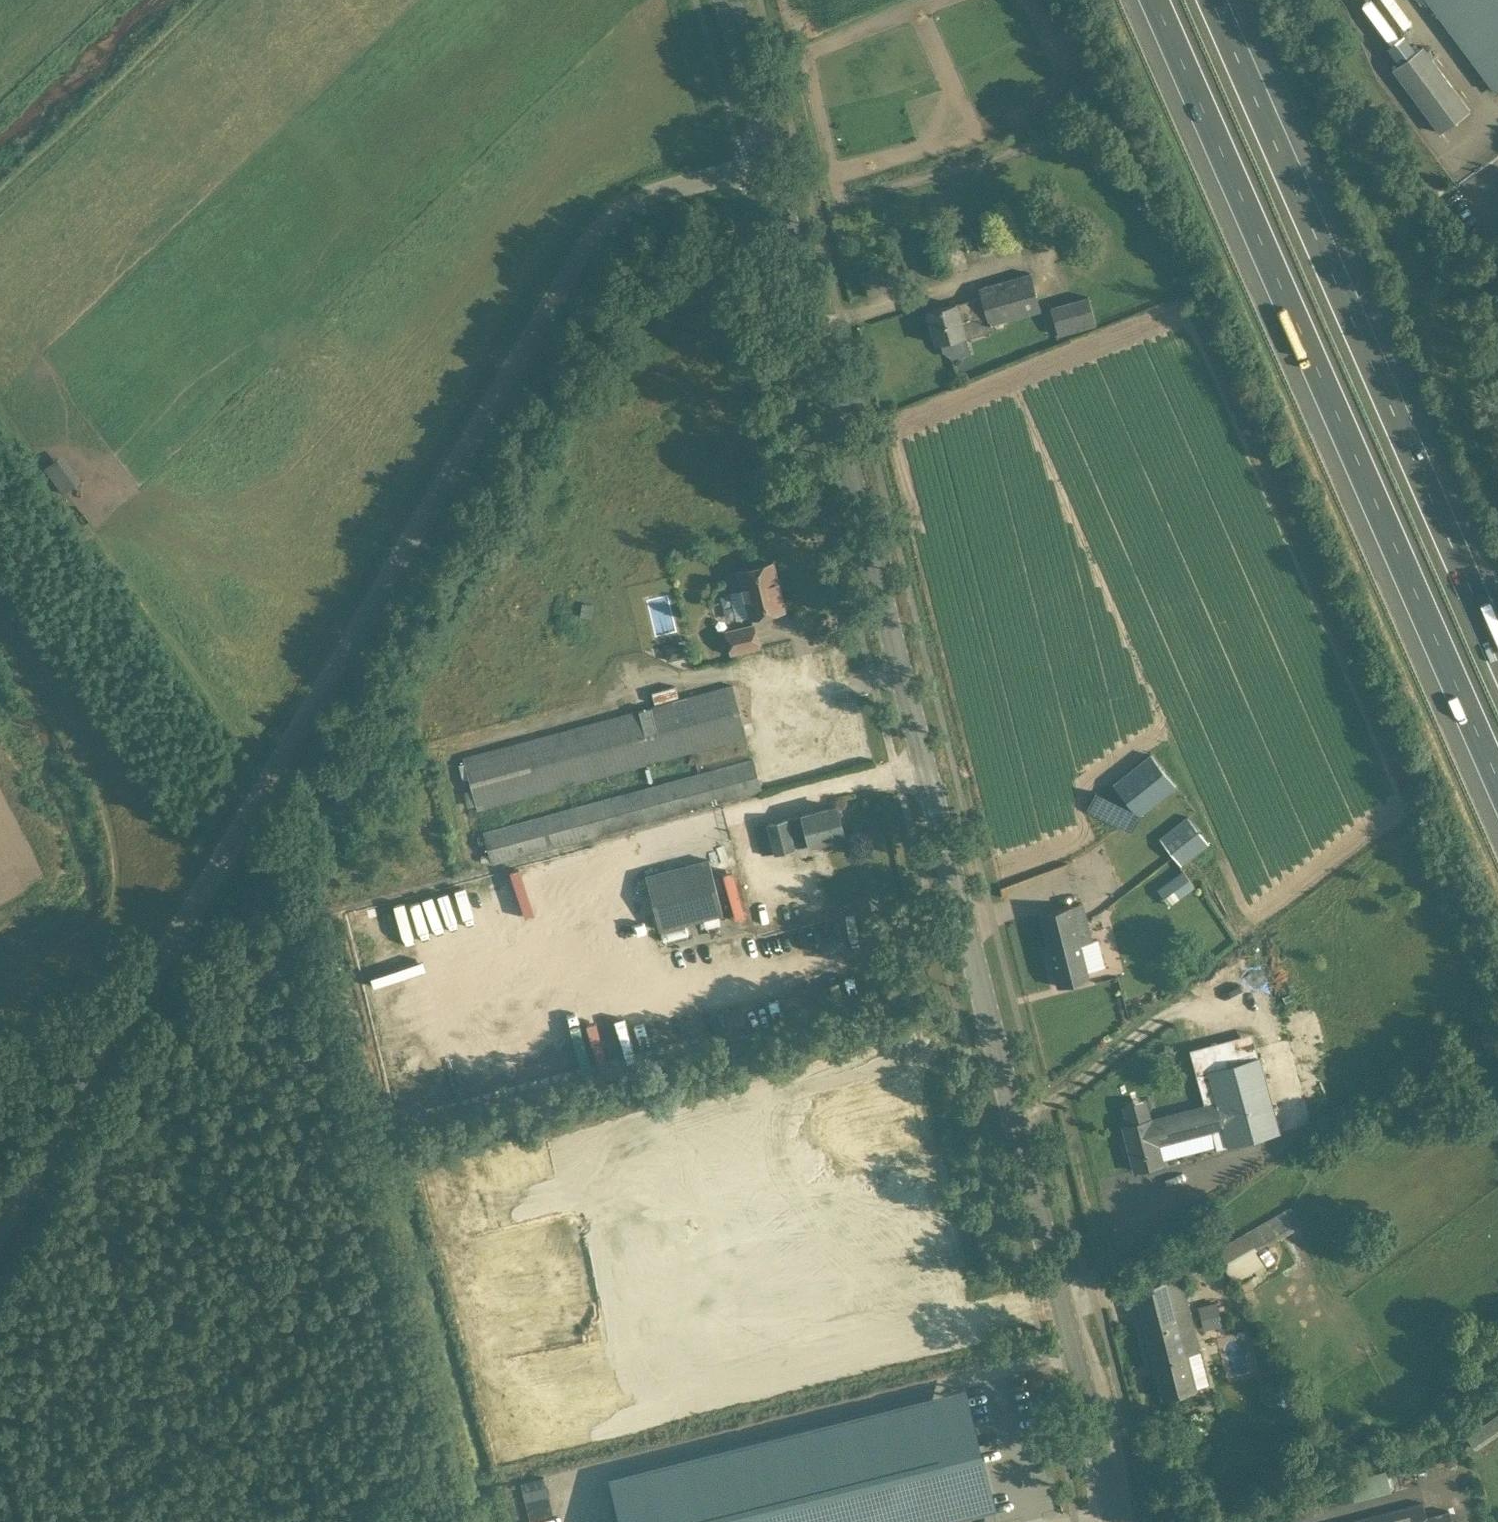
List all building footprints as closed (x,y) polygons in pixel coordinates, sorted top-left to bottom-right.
[(1495,90),(1497,88),(1497,0),(1428,0),(1495,90)] [(1440,132),(1470,110),(1422,45),(1392,67),(1440,132)] [(927,311),(937,342),(965,333),(962,321),(985,314),(988,323),(1040,307),(1028,270),(977,286),(979,294),(927,311)] [(1084,293),(1046,304),(1055,334),(1093,323),(1084,293)] [(749,617),(765,613),(784,609),(773,561),(727,572),(726,578),(728,583),(731,586),(735,588),(742,587),(749,617)] [(583,603),(582,614),(591,615),(592,604),(583,603)] [(731,652),(739,650),(759,645),(754,624),(725,631),(731,652)] [(734,686),(462,747),(475,802),(747,741),(734,686)] [(1149,755),(1112,784),(1138,816),(1175,786),(1149,755)] [(756,761),(482,822),(489,853),(763,793),(756,761)] [(755,826),(763,853),(844,834),(837,805),(755,826)] [(1187,817),(1160,839),(1180,865),(1207,843),(1187,817)] [(659,928),(658,929),(723,912),(709,856),(645,872),(659,928)] [(1170,879),(1183,895),(1195,886),(1183,869),(1170,879)] [(1082,903),(1040,913),(1058,985),(1089,977),(1087,970),(1106,965),(1099,938),(1091,940),(1082,903)] [(1258,1055),(1253,1037),(1204,1051),(1209,1069),(1195,1072),(1204,1104),(1151,1119),(1150,1118),(1124,1125),(1135,1170),(1163,1163),(1157,1142),(1210,1128),(1215,1146),(1279,1128),(1258,1055)] [(1257,1251),(1301,1226),(1290,1207),(1215,1249),(1234,1283),(1265,1266),(1257,1251)] [(1208,1385),(1203,1363),(1180,1276),(1135,1288),(1163,1397),(1208,1385)] [(1198,1305),(1202,1319),(1220,1315),(1217,1301),(1198,1305)] [(937,1520),(933,1505),(945,1512),(966,1477),(932,1457),(949,1428),(913,1406),(910,1411),(908,1403),(636,1472),(649,1521),(928,1521),(937,1520)] [(1350,1496),(1390,1491),(1387,1470),(1348,1474),(1350,1496)] [(554,1514),(544,1477),(522,1482),(521,1482),(530,1520),(554,1514)] [(1426,1515),(1422,1501),(1341,1521),(1452,1521),(1448,1510),(1426,1515)]
